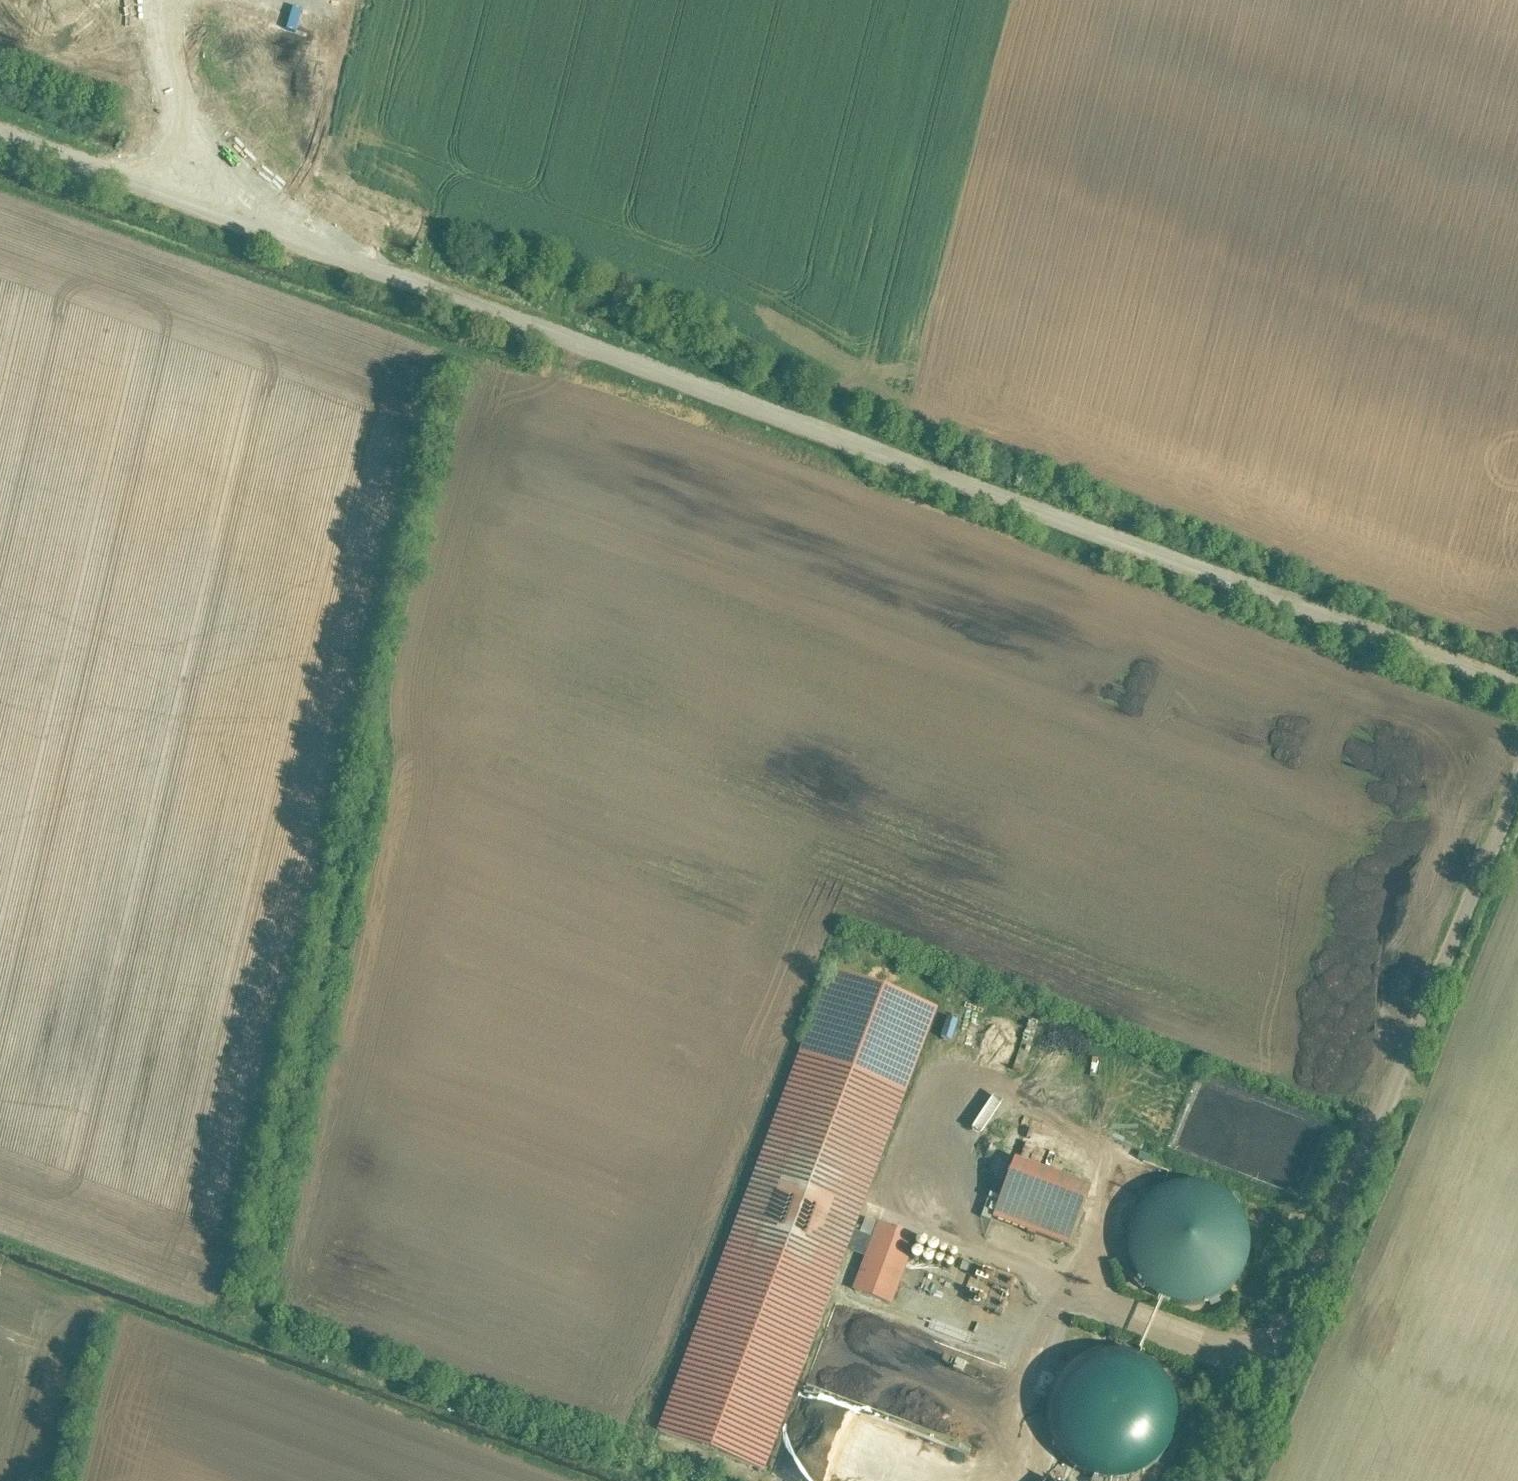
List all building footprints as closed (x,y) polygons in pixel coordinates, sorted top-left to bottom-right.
[(832,967),(663,1432),(773,1472),(853,1251),(865,1220),(942,1007),(832,967)] [(1020,1159),(997,1219),(1075,1249),(1098,1189),(1020,1159)] [(1219,1304),(1236,1293),(1249,1277),(1255,1258),(1256,1237),(1249,1217),(1236,1201),(1218,1189),(1198,1185),(1177,1187),(1158,1196),(1143,1211),(1133,1230),(1131,1250),(1135,1270),(1146,1287),(1161,1301),(1180,1308),(1200,1309),(1219,1304)] [(868,1256),(856,1291),(897,1304),(919,1237),(865,1220),(853,1251),(868,1256)] [(1145,1471),(1162,1460),(1175,1444),(1181,1425),(1182,1404),(1175,1384),(1162,1367),(1144,1356),(1124,1351),(1103,1353),(1084,1362),(1069,1377),(1059,1396),(1057,1417),(1061,1437),(1072,1454),(1087,1467),(1106,1475),(1126,1476),(1145,1471)]
